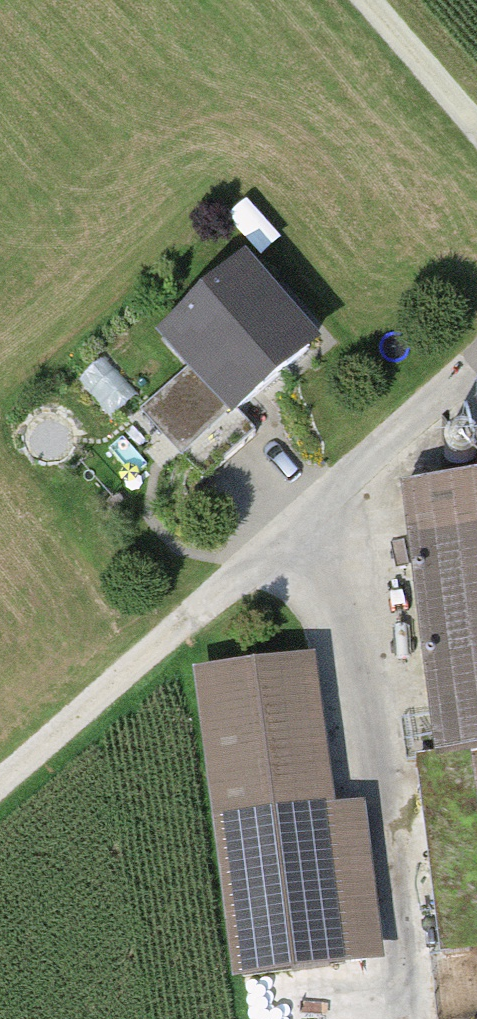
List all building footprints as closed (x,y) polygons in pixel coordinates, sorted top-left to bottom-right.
[(232,433),(325,355),(255,272),(162,350),(232,433)] [(409,486),(435,739),(476,734),(476,479),(409,486)] [(315,654),(197,670),(239,982),(356,967),(315,654)] [(466,754),(476,844),(476,753),(466,754)]
